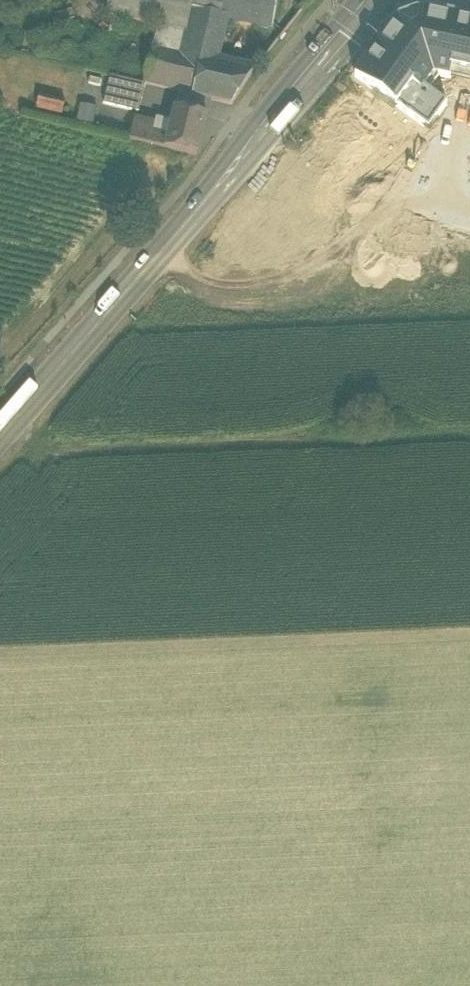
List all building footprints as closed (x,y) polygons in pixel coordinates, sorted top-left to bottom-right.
[(179,53),(201,58),(214,61),(225,17),(221,16),(224,0),(109,0),(105,14),(159,26),(185,31),(179,53)] [(221,16),(225,17),(272,27),(278,0),(224,0),(221,16)] [(405,114),(424,88),(430,79),(429,77),(437,74),(438,76),(450,79),(452,70),(469,74),(469,21),(455,18),(456,14),(428,7),(427,12),(417,9),(398,17),(354,76),(405,114)] [(159,26),(154,47),(179,53),(185,31),(159,26)] [(144,84),(192,95),(201,58),(179,53),(154,47),(144,84)] [(214,61),(201,58),(192,95),(192,96),(210,100),(230,104),(232,105),(254,71),(214,61)] [(104,104),(139,112),(145,85),(110,76),(104,104)] [(436,119),(447,105),(424,88),(405,114),(423,127),(432,116),(436,119)] [(174,109),(207,116),(210,100),(192,96),(177,92),(174,109)] [(62,114),(64,107),(39,101),(38,109),(62,114)] [(150,144),(197,156),(207,116),(174,109),(168,136),(153,132),(150,144)] [(423,127),(428,130),(436,119),(432,116),(423,127)] [(130,139),(150,144),(153,132),(154,127),(134,122),(130,139)]
